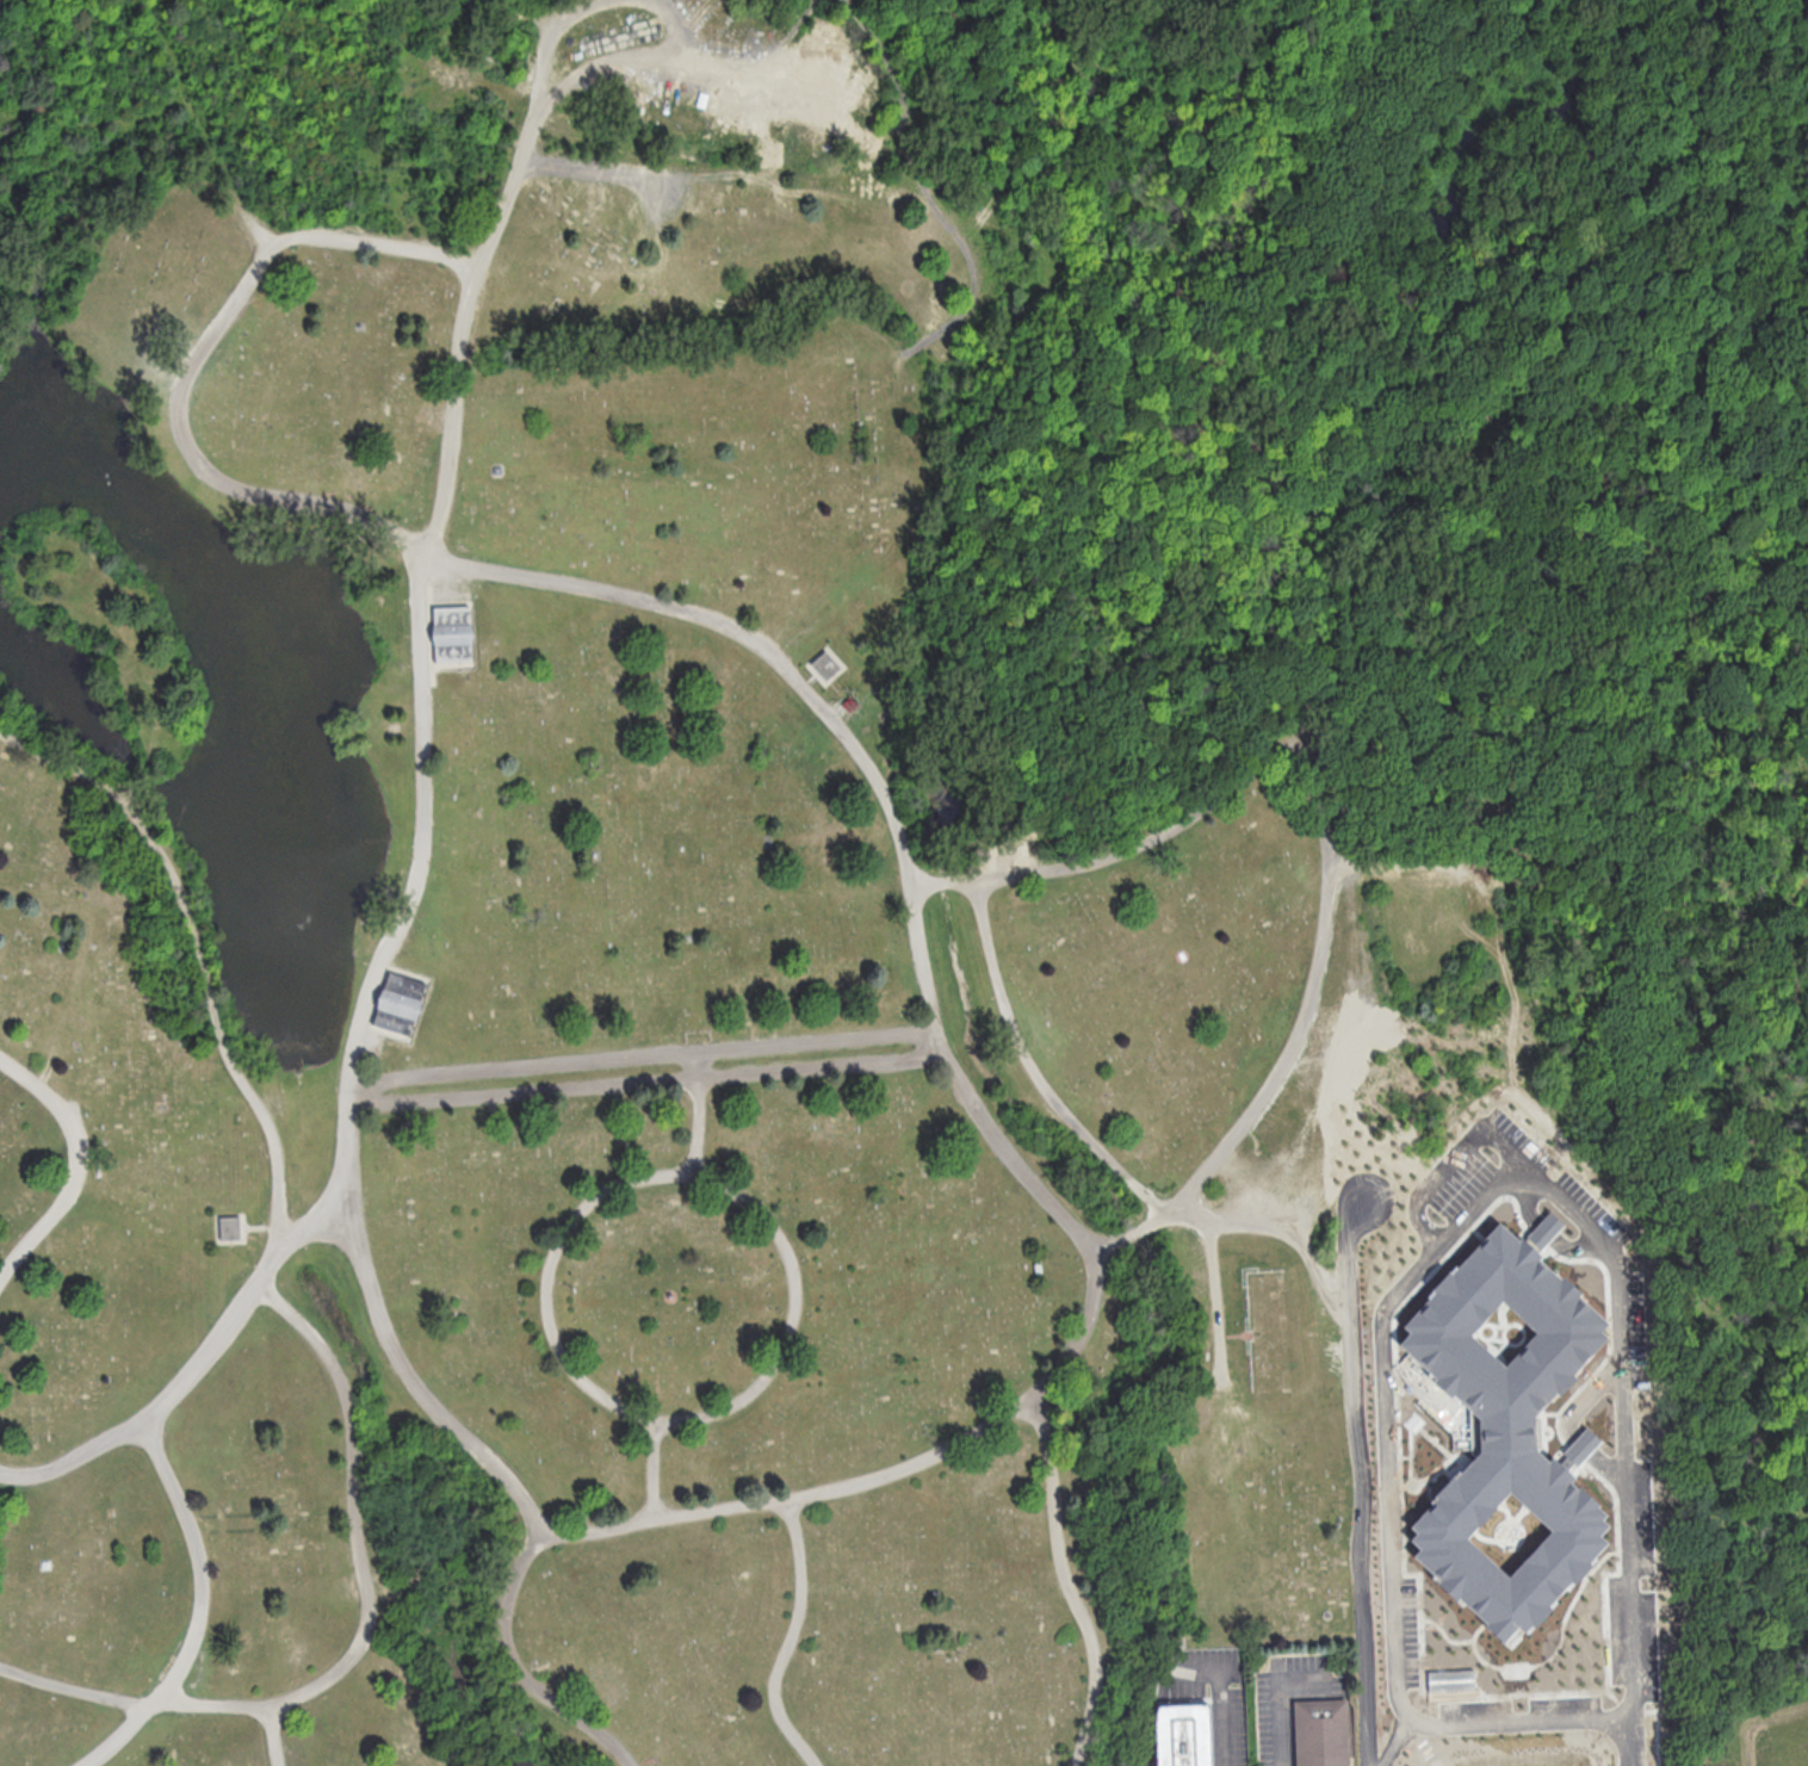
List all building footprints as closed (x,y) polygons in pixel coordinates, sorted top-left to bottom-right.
[(470,608),(473,662),(439,664),(435,609),(470,608)] [(826,651),(841,669),(825,682),(811,664),(826,651)] [(427,985),(411,1036),(374,1025),(390,974),(427,985)] [(215,1217),(234,1217),(235,1240),(216,1241),(215,1217)] [(1608,1549),(1606,1518),(1533,1451),(1531,1418),(1605,1339),(1605,1325),(1496,1223),(1400,1325),(1399,1344),(1475,1419),(1476,1454),(1408,1528),(1412,1557),(1509,1652),(1608,1549)] [(1428,1691),(1475,1689),(1474,1669),(1427,1671),(1428,1691)] [(1295,1765),(1349,1765),(1347,1698),(1293,1700),(1295,1765)] [(1156,1765),(1209,1765),(1208,1703),(1154,1705),(1156,1765)]
